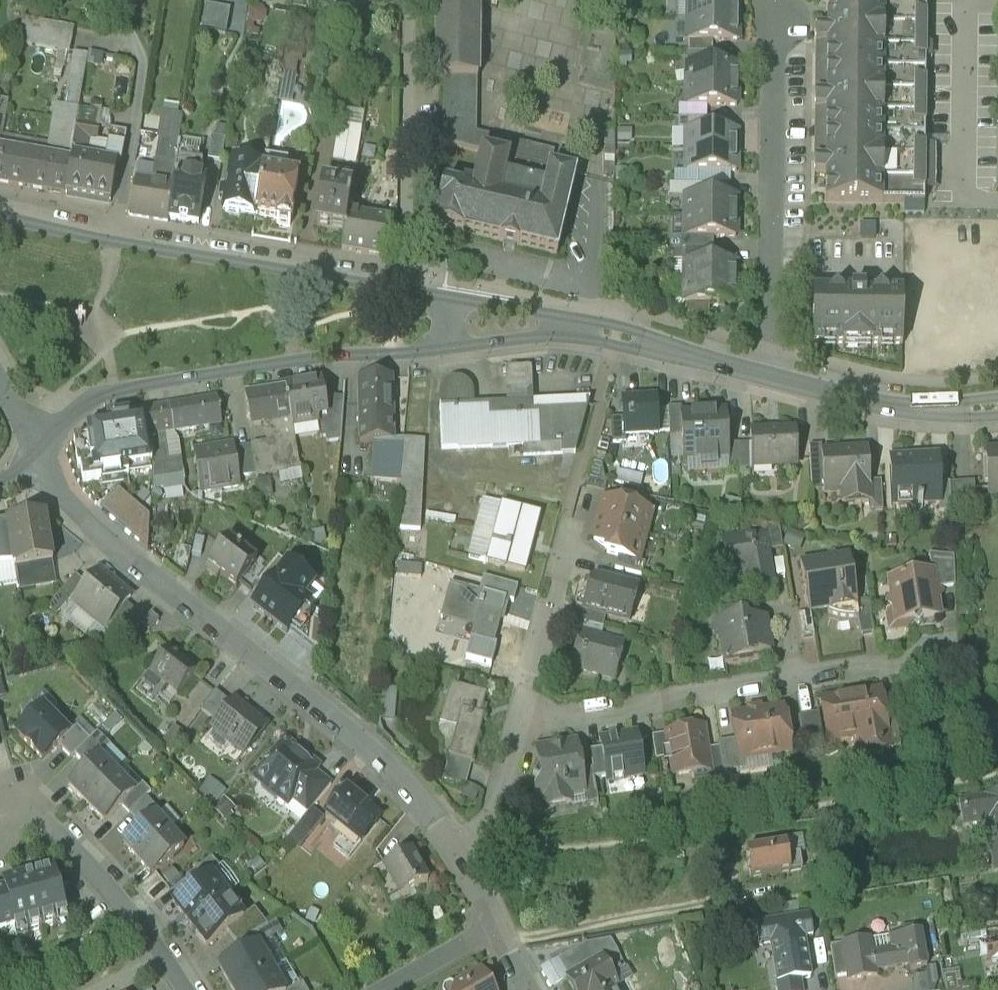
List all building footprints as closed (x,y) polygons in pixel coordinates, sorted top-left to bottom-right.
[(438,10),(436,10),(435,31),(437,31),(437,80),(444,81),(465,81),(478,81),(479,0),(438,0),(438,10)] [(688,0),(688,21),(740,22),(740,8),(738,8),(738,1),(711,0),(688,0)] [(208,28),(232,32),(236,8),(212,4),(208,28)] [(826,204),(882,205),(884,5),(883,5),(857,4),(843,4),(828,4),(828,32),(816,32),(816,44),(828,44),(827,98),(816,98),(816,110),(827,110),(827,164),(815,164),(815,176),(827,176),(826,204)] [(882,205),(904,205),(925,205),(925,194),(925,167),(925,148),(926,90),(927,5),(884,5),(883,105),(882,205)] [(677,37),(686,38),(687,20),(677,20),(677,37)] [(740,36),(740,22),(688,21),(688,42),(689,42),(713,42),(738,43),(738,36),(740,36)] [(37,48),(69,55),(75,30),(42,23),(37,48)] [(692,54),(713,54),(713,42),(689,42),(689,54),(692,54)] [(692,66),(727,66),(727,55),(713,54),(692,54),(692,66)] [(79,111),(88,57),(73,55),(64,108),(79,111)] [(688,66),(687,87),(739,87),(740,74),(738,74),(738,66),(727,66),(692,66),(688,66)] [(464,149),(465,81),(444,81),(443,145),(464,149)] [(477,136),(478,81),(465,81),(464,149),(482,154),(482,153),(509,159),(512,144),(477,136)] [(936,125),(937,82),(926,81),(926,125),(936,125)] [(739,101),(739,87),(687,87),(687,108),(688,108),(706,108),(737,108),(737,101),(739,101)] [(70,162),(71,158),(77,126),(79,111),(64,108),(56,107),(47,158),(70,162)] [(688,108),(688,120),(706,120),(706,108),(688,108)] [(103,115),(79,111),(77,126),(100,130),(103,115)] [(163,116),(159,141),(179,144),(183,119),(163,116)] [(710,120),(706,120),(688,120),(679,120),(678,132),(687,132),(710,132),(710,120)] [(602,145),(614,145),(614,124),(602,124),(602,145)] [(100,130),(77,126),(71,158),(73,159),(86,161),(89,142),(98,143),(100,130)] [(333,163),(356,166),(362,130),(339,126),(333,163)] [(117,166),(121,166),(126,135),(111,132),(106,162),(105,164),(117,166)] [(687,132),(687,153),(739,153),(739,139),(737,139),(737,132),(710,132),(687,132)] [(946,146),(946,137),(926,137),(926,146),(946,146)] [(208,161),(222,164),(226,140),(212,138),(208,161)] [(181,145),(179,144),(159,141),(152,184),(174,187),(179,158),(181,145)] [(519,248),(557,257),(577,175),(550,169),(553,154),(512,144),(509,159),(482,153),(482,154),(474,186),(464,184),(462,190),(444,186),(439,208),(434,228),(445,231),(464,235),(500,244),(504,245),(503,249),(514,251),(515,248),(519,248)] [(601,256),(613,256),(614,145),(602,145),(601,256)] [(936,194),(936,148),(925,148),(925,167),(925,194),(936,194)] [(66,196),(72,163),(70,162),(47,158),(0,150),(0,184),(66,196)] [(739,167),(739,153),(687,153),(687,173),(699,174),(731,174),(737,174),(737,167),(739,167)] [(179,158),(174,187),(168,221),(179,223),(188,225),(188,224),(199,226),(206,183),(200,182),(203,167),(198,161),(179,158)] [(73,159),(72,163),(66,196),(110,204),(117,166),(105,164),(106,162),(98,161),(98,163),(86,161),(73,159)] [(264,171),(264,174),(278,177),(281,161),(266,159),(264,171)] [(241,213),(257,216),(264,174),(264,171),(231,165),(224,211),(225,211),(226,213),(239,215),(241,213)] [(687,185),(699,185),(699,174),(687,173),(687,185)] [(298,180),(278,177),(264,174),(257,216),(278,220),(277,226),(290,228),(298,180)] [(699,185),(730,185),(731,174),(699,174),(699,185)] [(168,224),(168,221),(174,187),(152,184),(136,181),(130,217),(168,224)] [(315,227),(346,232),(348,214),(353,187),(322,182),(315,227)] [(687,197),(706,198),(706,186),(687,186),(687,197)] [(686,197),(686,218),(686,239),(714,240),(736,240),(736,233),(738,233),(738,219),(738,205),(736,205),(736,198),(706,198),(687,197),(686,197)] [(925,216),(925,211),(925,205),(904,205),(904,216),(925,216)] [(391,221),(348,214),(346,232),(342,252),(385,259),(391,221)] [(682,251),(686,251),(705,251),(714,252),(714,240),(686,239),(682,239),(682,251)] [(705,263),(705,251),(686,251),(686,263),(705,263)] [(686,263),(685,284),(737,285),(738,271),(736,271),(736,264),(705,263),(686,263)] [(737,299),(737,285),(685,284),(685,305),(686,305),(710,305),(735,306),(735,299),(737,299)] [(892,348),(902,348),(903,294),(884,293),(880,290),(877,293),(865,293),(865,291),(852,291),(852,293),(840,293),(836,289),(833,293),(813,293),(812,347),(823,347),(823,342),(835,342),(835,347),(859,347),(859,342),(870,342),(870,347),(881,347),(881,343),(892,343),(892,348)] [(685,317),(709,317),(710,305),(686,305),(685,317)] [(508,403),(533,402),(531,373),(507,375),(508,403)] [(359,381),(360,445),(374,445),(392,444),(392,426),(394,426),(393,380),(359,381)] [(322,382),(285,388),(291,421),(293,430),(318,425),(320,425),(319,418),(328,417),(326,406),(322,382)] [(442,400),(442,410),(474,408),(474,398),(471,388),(462,382),(451,382),(443,390),(442,400)] [(252,427),(269,424),(291,421),(285,388),(247,394),(252,427)] [(218,399),(170,406),(174,434),(222,426),(218,399)] [(318,425),(321,441),(341,437),(344,400),(332,399),(331,405),(326,406),(328,417),(319,418),(320,425),(318,425)] [(625,421),(626,438),(626,437),(659,435),(657,400),(623,402),(625,421)] [(525,458),(563,457),(561,404),(533,406),(533,402),(508,403),(508,407),(474,408),(442,410),(440,410),(442,452),(460,451),(460,452),(524,449),(525,458)] [(590,403),(561,404),(563,457),(575,456),(590,403)] [(146,420),(149,438),(165,435),(174,434),(170,406),(145,410),(146,420)] [(669,410),(670,437),(683,437),(682,417),(683,417),(683,409),(669,410)] [(149,438),(146,420),(132,423),(132,414),(108,417),(108,423),(97,425),(97,428),(89,430),(89,440),(75,442),(78,469),(82,469),(84,483),(102,481),(103,488),(125,486),(124,476),(152,472),(153,467),(149,438)] [(683,437),(684,466),(729,464),(730,464),(729,448),(727,415),(683,417),(682,417),(683,437)] [(293,430),(291,421),(269,424),(272,443),(295,440),(293,430)] [(613,422),(614,446),(627,445),(626,437),(626,438),(625,421),(613,422)] [(752,447),(754,470),(798,468),(796,434),(752,436),(752,447)] [(170,465),(165,435),(149,438),(153,467),(152,472),(153,491),(164,489),(165,491),(185,488),(184,483),(181,463),(170,465)] [(251,446),(255,471),(299,465),(295,440),(272,443),(251,446)] [(404,444),(401,485),(424,482),(426,444),(404,442),(404,444)] [(371,482),(401,485),(404,444),(392,444),(374,445),(371,482)] [(238,449),(243,478),(256,476),(255,471),(251,446),(238,449)] [(752,447),(740,448),(742,473),(754,473),(754,470),(752,447)] [(810,448),(812,493),(825,493),(822,454),(823,454),(823,447),(810,448)] [(200,492),(201,495),(239,489),(233,448),(195,453),(196,461),(199,481),(200,492)] [(729,474),(742,473),(740,448),(729,448),(730,464),(729,464),(729,474)] [(842,496),(842,509),(871,507),(870,492),(868,451),(823,454),(822,454),(825,493),(825,497),(842,496)] [(590,483),(599,486),(605,465),(608,455),(598,453),(590,483)] [(989,498),(997,498),(997,454),(987,454),(989,498)] [(919,509),(919,514),(924,514),(923,509),(939,508),(940,508),(939,488),(937,459),(892,461),(895,510),(919,509)] [(181,463),(184,483),(199,481),(196,461),(181,463)] [(421,535),(424,482),(401,485),(397,533),(421,535)] [(939,508),(940,517),(952,516),(950,487),(939,488),(940,508),(939,508)] [(148,551),(150,517),(117,488),(99,509),(148,551)] [(871,507),(871,511),(882,511),(881,491),(870,492),(871,507)] [(631,510),(651,515),(654,501),(634,497),(631,510)] [(619,559),(638,564),(651,515),(631,510),(604,503),(594,541),(608,552),(607,555),(619,559)] [(487,565),(489,565),(504,509),(485,504),(470,560),(486,565),(485,566),(487,567),(487,565)] [(541,518),(504,509),(489,565),(524,575),(530,553),(528,553),(533,534),(537,535),(541,518)] [(45,518),(9,525),(15,565),(15,569),(52,562),(45,518)] [(0,567),(15,565),(9,525),(8,525),(0,527),(0,567)] [(765,538),(767,554),(783,551),(779,529),(762,525),(764,539),(765,538)] [(746,574),(748,587),(772,582),(767,554),(765,538),(764,539),(744,542),(744,539),(723,543),(726,563),(730,563),(732,577),(746,574)] [(221,577),(237,589),(241,584),(256,565),(257,564),(230,542),(205,572),(217,582),(221,577)] [(288,565),(278,557),(266,573),(258,583),(259,583),(268,590),(288,565)] [(933,575),(935,592),(955,589),(955,588),(954,559),(929,557),(932,576),(933,575)] [(811,614),(828,612),(857,607),(849,558),(801,566),(809,614),(809,615),(811,614)] [(615,571),(642,579),(646,566),(638,564),(619,559),(615,571)] [(56,587),(52,562),(15,569),(17,578),(20,593),(56,587)] [(15,569),(15,565),(0,567),(3,581),(17,578),(15,569)] [(241,584),(252,592),(259,583),(258,583),(266,573),(256,565),(241,584)] [(268,590),(254,608),(287,635),(291,630),(305,611),(310,606),(302,599),(313,586),(288,565),(268,590)] [(76,606),(105,630),(110,623),(126,604),(131,598),(100,572),(74,604),(76,606)] [(890,582),(896,625),(939,618),(935,592),(933,575),(932,576),(890,582)] [(61,594),(70,602),(84,584),(75,576),(61,594)] [(479,594),(509,603),(514,604),(518,589),(484,579),(479,594)] [(606,619),(630,625),(639,590),(600,580),(599,585),(586,587),(584,594),(587,597),(583,613),(606,619)] [(313,608),(325,594),(313,586),(302,599),(310,606),(305,611),(316,619),(321,614),(313,608)] [(471,642),(494,648),(494,647),(503,616),(505,616),(509,603),(479,594),(450,586),(443,614),(476,623),(474,630),(471,642)] [(70,602),(61,594),(47,609),(56,617),(70,602)] [(110,623),(120,631),(136,612),(126,604),(110,623)] [(858,620),(861,637),(874,634),(869,605),(857,607),(859,619),(858,620)] [(105,630),(76,606),(63,620),(85,639),(89,634),(96,640),(105,630)] [(859,619),(857,607),(828,612),(828,615),(833,617),(837,619),(841,620),(845,620),(852,620),(858,620),(859,619)] [(721,611),(723,623),(745,620),(743,608),(721,611)] [(319,652),(322,624),(316,619),(305,611),(291,630),(319,652)] [(146,621),(136,612),(120,631),(130,639),(140,628),(146,621)] [(140,628),(148,635),(160,620),(152,613),(146,621),(140,628)] [(583,613),(580,624),(603,630),(606,619),(583,613)] [(441,620),(474,630),(476,623),(443,614),(441,620)] [(724,661),(725,667),(764,661),(762,647),(770,646),(766,620),(745,624),(745,620),(723,623),(714,625),(717,642),(721,641),(724,661)] [(604,630),(603,630),(580,624),(577,636),(581,637),(601,642),(604,630)] [(578,672),(614,681),(623,648),(601,642),(581,637),(577,652),(581,659),(578,672)] [(494,647),(494,648),(471,642),(466,661),(491,668),(497,647),(494,647)] [(659,646),(663,669),(675,667),(671,644),(659,646)] [(762,647),(764,661),(773,659),(770,646),(762,647)] [(176,696),(177,697),(198,672),(186,663),(185,664),(174,656),(175,655),(169,650),(149,675),(168,689),(169,688),(177,695),(176,696)] [(143,683),(161,698),(168,689),(149,675),(143,683)] [(450,760),(472,766),(485,719),(482,718),(488,696),(451,686),(442,718),(460,723),(458,730),(450,760)] [(171,706),(177,697),(176,696),(177,695),(169,688),(168,689),(161,698),(171,706)] [(381,719),(396,720),(398,692),(383,690),(381,719)] [(43,692),(23,711),(22,731),(44,710),(55,722),(60,718),(58,707),(43,692)] [(201,712),(217,724),(232,706),(216,692),(201,712)] [(859,737),(861,752),(889,747),(885,724),(880,692),(822,702),(829,741),(847,738),(847,736),(858,734),(859,737)] [(233,748),(244,757),(267,729),(235,702),(232,706),(217,724),(212,731),(233,748)] [(17,736),(43,762),(58,747),(69,736),(55,722),(44,710),(22,731),(17,736)] [(738,742),(741,761),(743,761),(789,753),(787,740),(790,740),(795,735),(793,727),(788,724),(784,724),(782,711),(763,715),(762,712),(748,715),(748,717),(734,719),(738,742)] [(799,718),(805,753),(825,750),(819,714),(799,718)] [(460,723),(442,718),(440,725),(458,730),(460,723)] [(396,720),(381,719),(380,730),(394,743),(396,720)] [(885,724),(889,747),(901,745),(897,722),(885,724)] [(71,761),(75,757),(90,742),(77,728),(69,736),(58,747),(71,761)] [(160,746),(170,753),(183,735),(174,728),(160,746)] [(671,759),(674,778),(710,772),(711,772),(707,751),(704,729),(667,735),(667,736),(671,759)] [(233,748),(212,731),(200,744),(221,762),(233,748)] [(98,734),(95,737),(109,751),(111,748),(98,734)] [(607,778),(608,784),(643,778),(636,736),(601,742),(603,750),(607,778)] [(652,738),(656,762),(671,759),(667,736),(652,738)] [(95,737),(90,742),(75,757),(88,770),(100,759),(109,751),(95,737)] [(280,800),(288,806),(293,800),(314,773),(317,769),(306,760),(302,760),(296,756),(295,752),(292,749),(291,745),(289,742),(285,741),(281,742),(279,746),(280,750),(270,762),(271,762),(268,762),(266,764),(265,767),(265,769),(256,780),(263,786),(263,790),(276,801),(280,800)] [(719,745),(719,749),(724,775),(744,771),(743,761),(741,761),(738,742),(719,745)] [(545,799),(547,808),(571,804),(570,797),(584,795),(585,795),(581,772),(576,744),(553,748),(553,750),(549,755),(538,757),(540,767),(533,776),(542,783),(536,792),(545,799)] [(723,775),(719,749),(707,751),(711,772),(710,772),(711,777),(723,775)] [(590,752),(593,771),(594,780),(607,778),(603,750),(590,752)] [(123,765),(109,751),(100,759),(115,774),(123,765)] [(302,760),(306,760),(295,752),(296,756),(302,760)] [(69,789),(84,804),(115,774),(100,759),(88,770),(69,789)] [(443,783),(466,789),(472,766),(450,760),(443,783)] [(599,804),(594,780),(593,771),(581,772),(585,795),(584,795),(586,806),(599,804)] [(293,800),(309,813),(310,812),(331,787),(314,773),(293,800)] [(134,794),(115,774),(84,804),(104,824),(122,807),(135,794),(134,794)] [(212,778),(200,792),(215,805),(227,791),(212,778)] [(122,807),(130,816),(147,799),(152,795),(143,786),(134,794),(135,794),(122,807)] [(362,806),(346,793),(326,816),(333,822),(361,845),(380,821),(379,820),(379,821),(361,807),(362,806)] [(963,801),(967,824),(990,820),(995,853),(997,853),(997,795),(963,801)] [(147,799),(130,816),(142,829),(156,817),(159,814),(147,799)] [(284,811),(300,825),(309,813),(293,800),(288,806),(284,811)] [(995,853),(990,820),(967,824),(963,801),(959,801),(963,828),(986,824),(994,874),(997,873),(997,853),(995,853)] [(165,808),(159,814),(156,817),(170,833),(180,824),(165,808)] [(300,825),(289,839),(301,848),(322,822),(310,812),(309,813),(300,825)] [(124,845),(138,861),(170,833),(156,817),(142,829),(124,845)] [(343,836),(333,847),(349,860),(361,845),(333,822),(330,826),(343,836)] [(184,850),(170,833),(138,861),(152,877),(184,850)] [(749,856),(753,880),(793,873),(789,850),(778,851),(777,847),(759,850),(760,854),(749,856)] [(383,869),(401,899),(428,884),(411,853),(383,869)] [(186,880),(194,889),(210,877),(220,870),(212,860),(186,880)] [(223,867),(220,870),(210,877),(227,899),(239,889),(223,867)] [(15,929),(16,931),(25,928),(27,934),(58,926),(56,920),(66,917),(54,873),(35,878),(34,873),(21,876),(22,881),(4,886),(6,894),(0,896),(0,933),(15,929)] [(173,905),(190,927),(227,899),(210,877),(194,889),(173,905)] [(243,920),(227,899),(190,927),(207,949),(227,934),(244,921),(243,920)] [(227,934),(237,946),(268,929),(268,928),(255,911),(243,920),(244,921),(227,934)] [(782,982),(783,984),(801,980),(811,979),(804,940),(814,939),(810,917),(757,926),(760,947),(771,946),(776,945),(782,982)] [(274,940),(268,929),(237,946),(243,957),(258,948),(259,949),(274,940)] [(890,938),(892,950),(873,953),(871,941),(843,945),(848,977),(849,982),(878,977),(877,972),(909,967),(910,971),(928,968),(922,933),(890,938)] [(890,938),(871,941),(873,953),(892,950),(890,938)] [(612,941),(588,945),(599,963),(604,960),(605,961),(612,957),(617,954),(619,953),(612,941)] [(571,979),(599,963),(588,945),(588,944),(560,960),(561,962),(571,979)] [(986,946),(990,961),(997,959),(997,944),(986,946)] [(771,946),(778,983),(782,982),(776,945),(771,946)] [(831,947),(836,979),(848,977),(843,945),(831,947)] [(231,989),(241,989),(272,972),(259,949),(258,948),(243,957),(220,970),(231,989)] [(612,957),(622,973),(626,970),(617,954),(612,957)] [(609,979),(613,977),(609,968),(605,961),(604,960),(599,963),(571,979),(567,981),(573,989),(615,989),(609,979)] [(553,989),(567,981),(571,979),(561,962),(543,972),(553,989)] [(272,972),(282,989),(295,989),(299,988),(286,965),(272,972)] [(632,981),(626,970),(622,973),(617,975),(612,966),(609,968),(613,977),(620,988),(632,981)] [(272,972),(241,989),(282,989),(272,972)] [(489,985),(488,986),(481,974),(455,988),(450,987),(445,989),(492,989),(489,985)] [(620,988),(613,977),(609,979),(615,989),(616,989),(620,988)] [(778,989),(803,989),(801,980),(783,984),(782,982),(778,983),(777,983),(778,989)]
